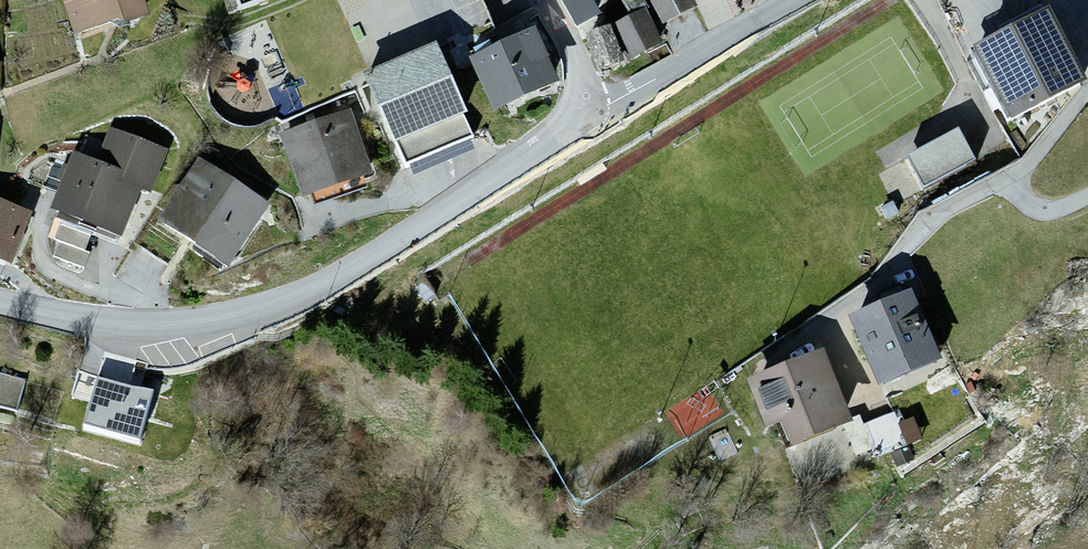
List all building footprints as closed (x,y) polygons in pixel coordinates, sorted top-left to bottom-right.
[(138,0),(62,0),(75,38),(144,15),(138,0)] [(462,38),(445,0),(332,0),(369,80),(431,51),(462,38)] [(595,0),(561,0),(578,29),(603,15),(595,0)] [(632,17),(647,10),(641,0),(623,0),(632,17)] [(692,0),(648,0),(663,29),(698,11),(692,0)] [(662,44),(647,10),(632,17),(617,23),(632,57),(662,44)] [(972,54),(1008,126),(1085,87),(1049,15),(972,54)] [(587,34),(599,69),(622,61),(610,26),(587,34)] [(457,67),(483,123),(557,90),(532,33),(457,67)] [(360,85),(400,169),(471,136),(431,51),(369,80),(360,85)] [(279,137),(298,200),(368,180),(349,116),(279,137)] [(70,157),(49,217),(113,239),(117,228),(132,233),(144,198),(154,201),(169,154),(106,133),(95,166),(70,157)] [(905,163),(922,195),(974,167),(957,135),(905,163)] [(198,167),(156,232),(224,275),(265,210),(198,167)] [(10,264),(29,216),(0,204),(0,260),(10,264)] [(850,327),(880,396),(941,370),(911,300),(850,327)] [(782,428),(792,454),(850,431),(821,359),(745,389),(763,436),(782,428)] [(26,379),(0,372),(0,406),(17,411),(26,379)] [(97,382),(84,430),(140,445),(153,397),(97,382)] [(864,452),(872,487),(917,477),(909,442),(864,452)]
